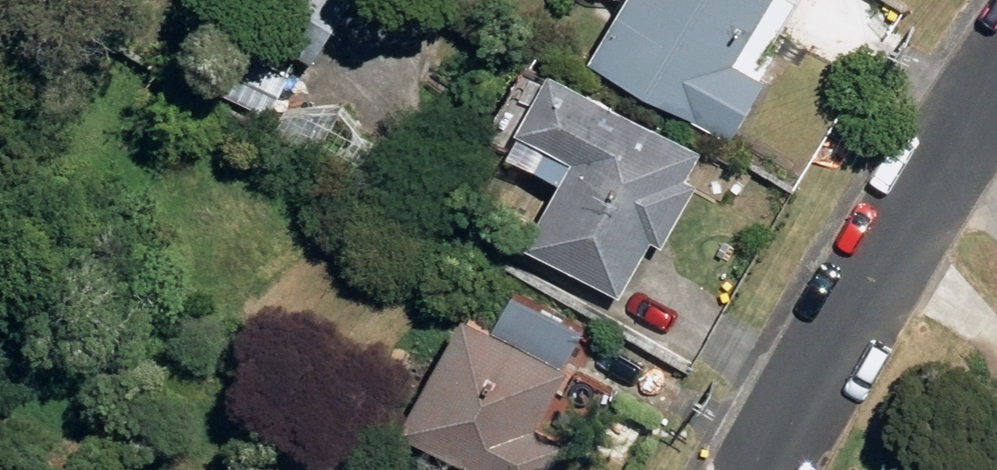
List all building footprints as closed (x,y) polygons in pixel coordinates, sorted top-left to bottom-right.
[(317,52),(350,0),(252,0),(247,7),(317,52)] [(734,126),(770,66),(741,49),(770,0),(617,0),(592,43),(734,126)] [(202,67),(269,108),(292,69),(225,28),(202,67)] [(669,235),(705,169),(695,163),(711,134),(560,43),(522,107),(554,125),(539,147),(569,165),(531,227),(626,285),(654,229),(669,235)] [(518,279),(500,309),(556,343),(575,312),(518,279)] [(500,309),(473,294),(406,414),(502,469),(552,469),(574,430),(543,414),(576,355),(556,343),(500,309)] [(340,425),(312,469),(416,469),(340,425)]
